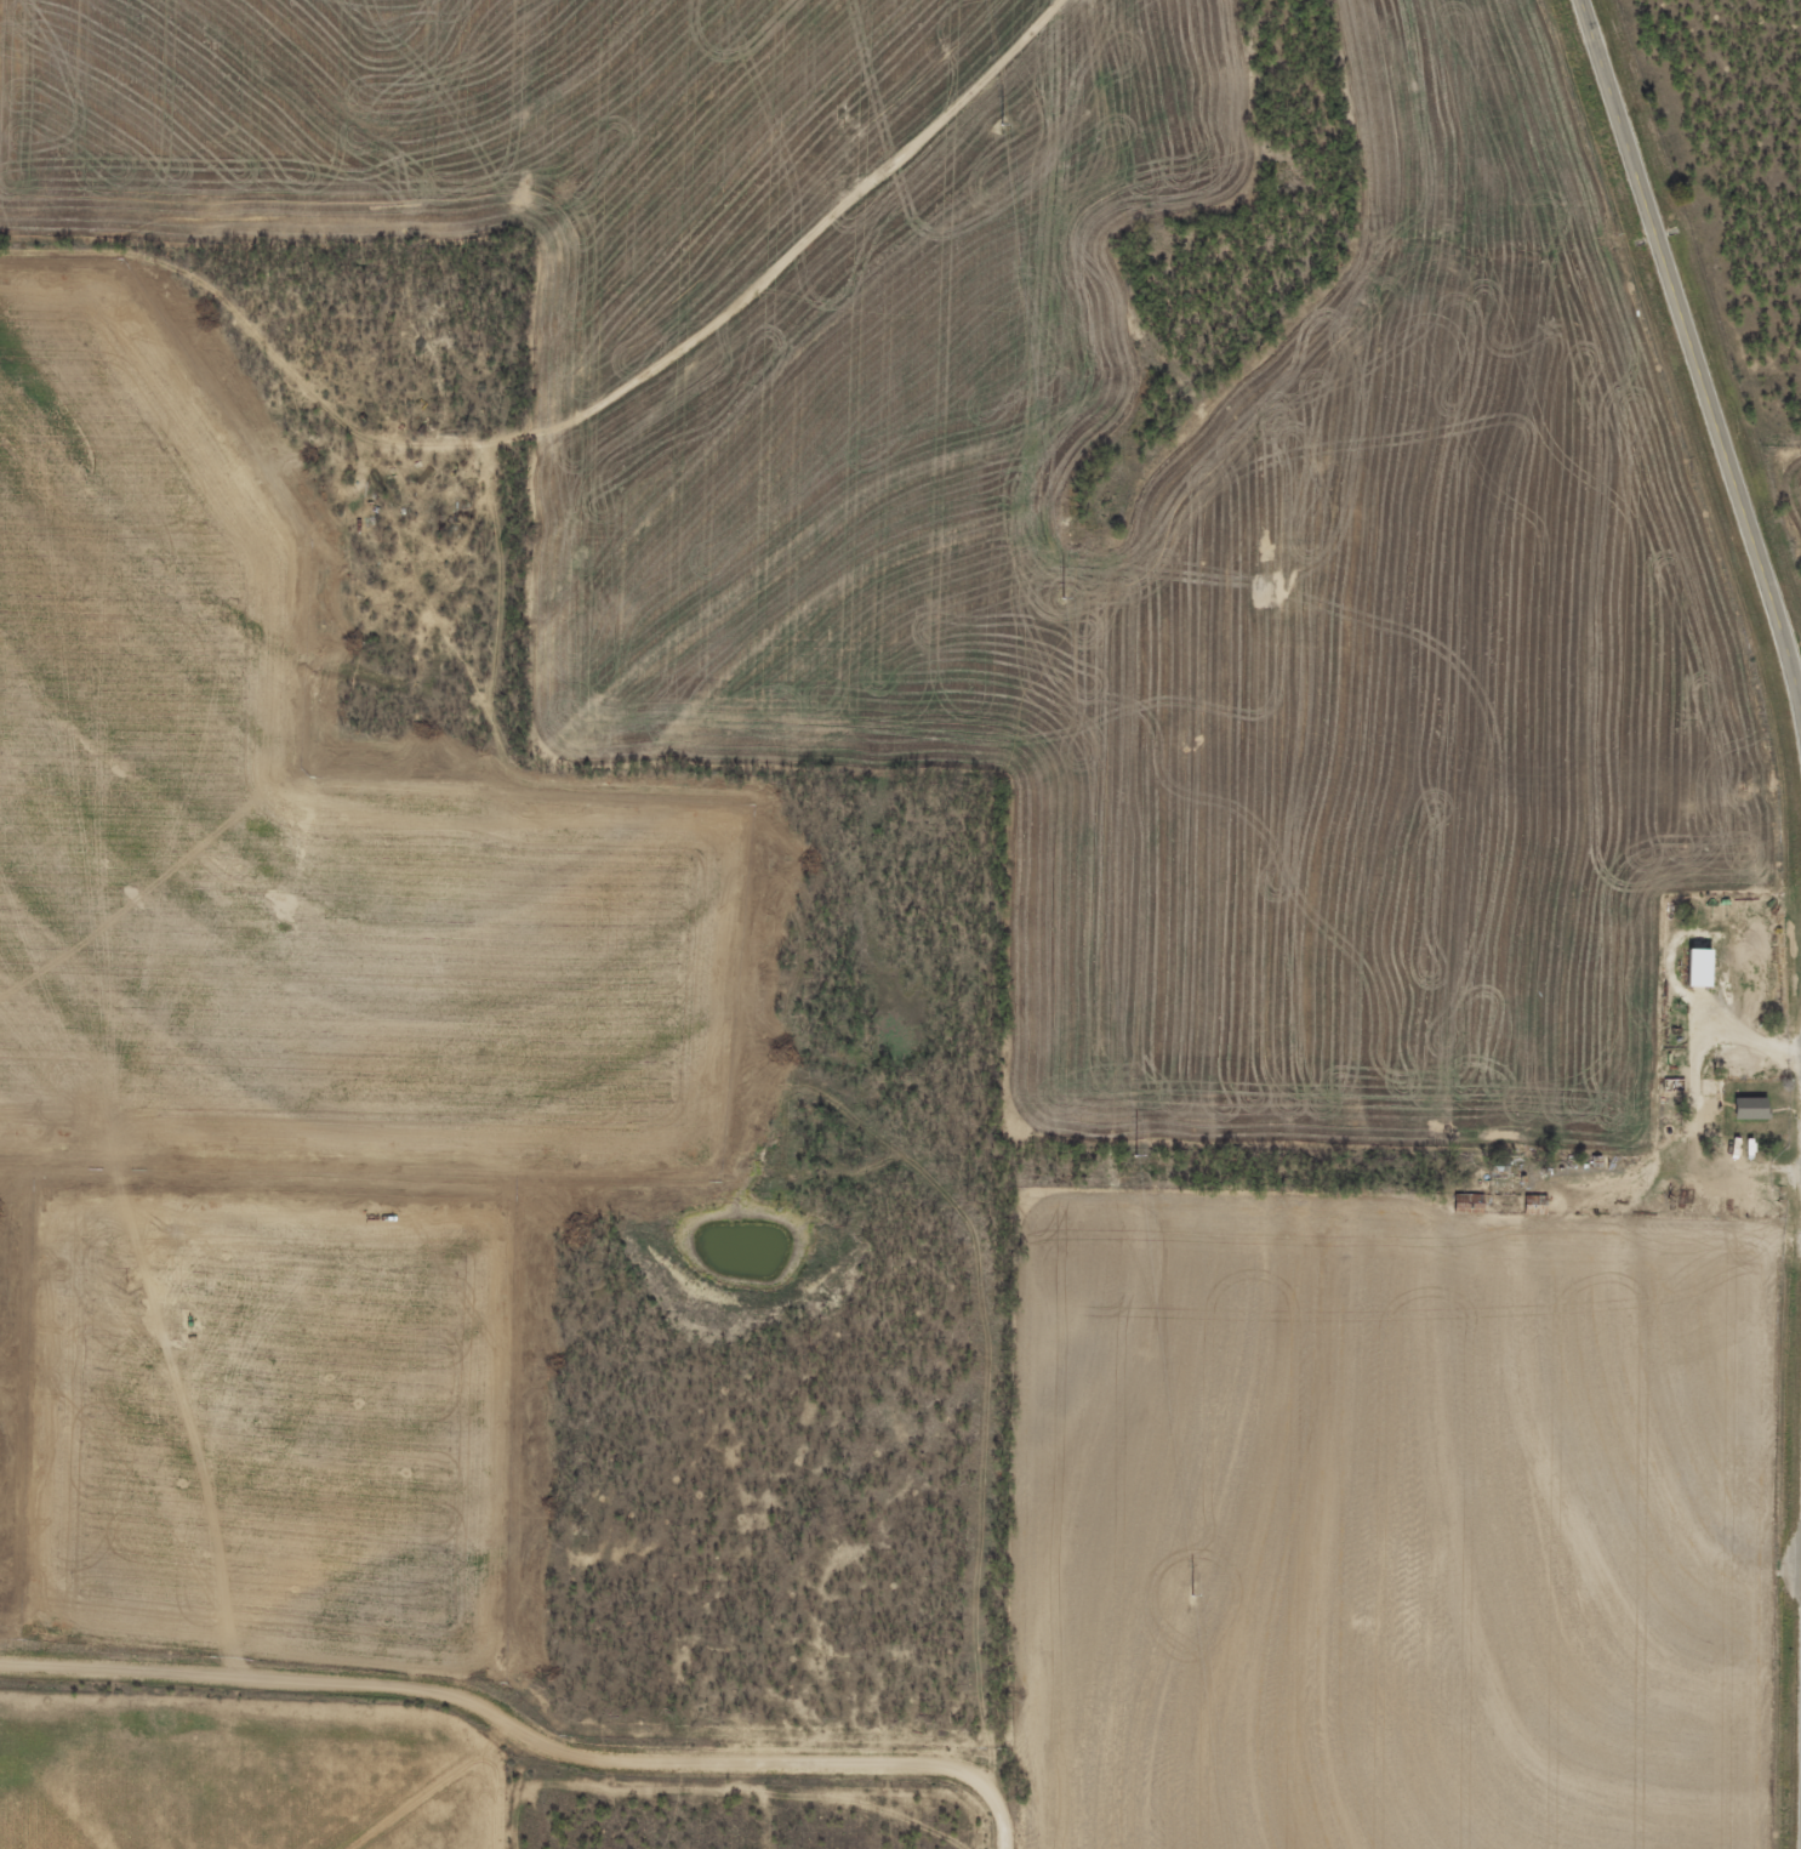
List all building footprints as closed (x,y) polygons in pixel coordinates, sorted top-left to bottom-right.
[(1719,948),(1690,948),(1689,985),(1718,986),(1719,948)] [(1741,1117),(1774,1117),(1773,1097),(1741,1098),(1741,1117)]
